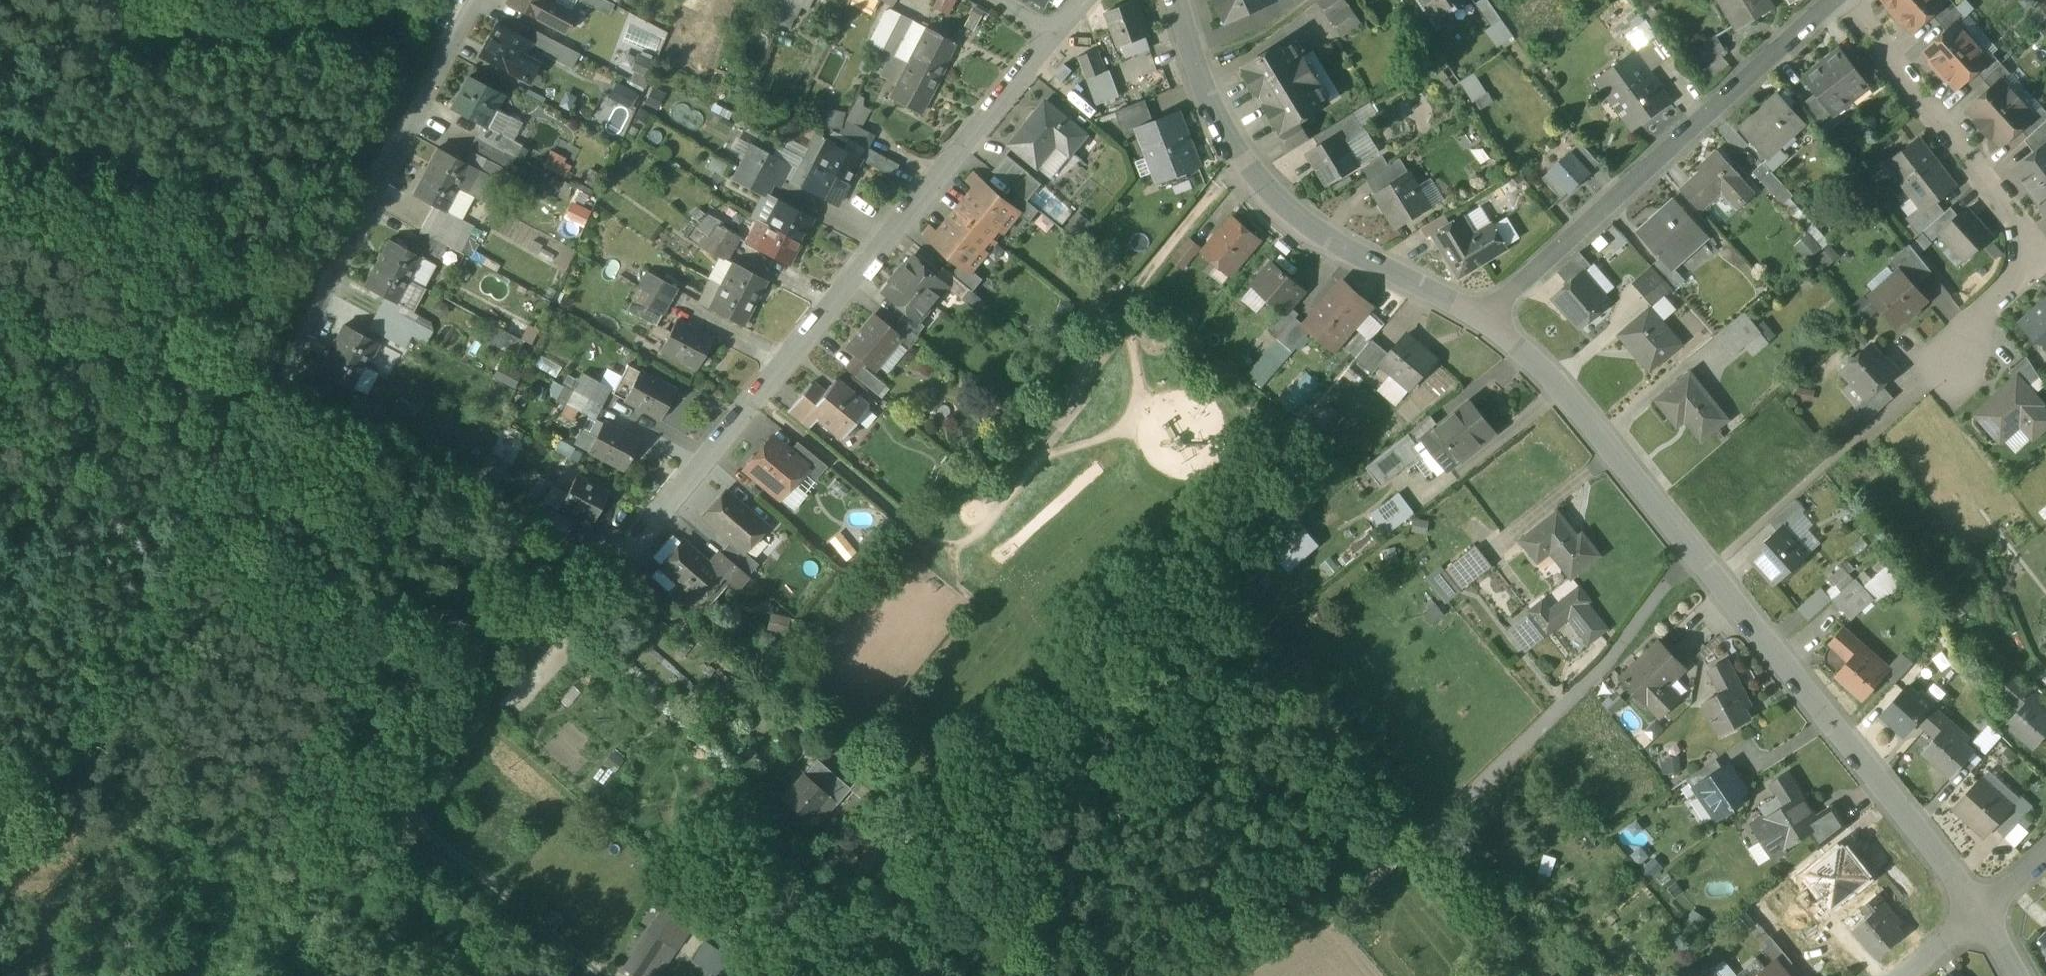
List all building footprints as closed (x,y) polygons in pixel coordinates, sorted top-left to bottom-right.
[(560,31),(569,14),(570,13),(552,4),(554,0),(509,0),(507,4),(560,31)] [(576,0),(575,0),(554,0),(552,4),(570,13),(576,0)] [(591,8),(595,0),(575,0),(576,0),(591,8)] [(591,8),(608,17),(614,5),(605,0),(595,0),(591,8)] [(792,0),(769,0),(768,2),(787,11),(792,0)] [(792,0),(808,8),(813,0),(792,0)] [(849,1),(873,13),(880,0),(850,0),(849,1)] [(931,8),(948,17),(957,0),(935,0),(931,8)] [(1277,0),(1215,0),(1226,25),(1278,1),(1277,0)] [(1341,37),(1361,24),(1344,0),(1321,0),(1317,3),(1341,37)] [(1438,20),(1454,9),(1455,10),(1458,8),(1457,6),(1466,0),(1423,0),(1438,20)] [(1491,27),(1501,19),(1488,0),(1480,0),(1475,4),(1491,27)] [(1736,30),(1772,9),(1766,0),(1718,0),(1736,30)] [(1896,14),(1911,0),(1884,0),(1896,14)] [(1944,0),(1911,0),(1896,14),(1912,31),(1931,14),(1945,1),(1944,0)] [(1939,23),(1957,7),(1951,0),(1945,0),(1944,0),(1945,1),(1931,14),(1939,23)] [(780,26),(787,11),(768,2),(761,17),(780,26)] [(1121,46),(1126,58),(1148,50),(1143,38),(1147,36),(1134,2),(1104,14),(1117,48),(1121,46)] [(986,12),(975,6),(964,26),(975,32),(986,12)] [(1966,16),(1957,7),(1939,23),(1947,32),(1957,23),(1958,24),(1966,16)] [(875,31),(889,38),(900,15),(889,9),(885,11),(875,31)] [(575,16),(569,14),(560,31),(566,33),(575,16)] [(913,22),(900,15),(889,38),(900,44),(901,45),(913,22)] [(1958,24),(1973,40),(1982,32),(1967,15),(1966,16),(1958,24)] [(1501,19),(1491,27),(1485,31),(1497,49),(1514,37),(1501,19)] [(900,44),(894,56),(910,64),(920,44),(919,43),(926,29),(913,22),(901,45),(900,44)] [(1640,28),(1650,42),(1658,36),(1648,22),(1640,28)] [(543,54),(571,69),(579,54),(520,23),(515,34),(531,43),(530,44),(544,51),(543,54)] [(1924,53),(1940,71),(1973,40),(1958,24),(1957,23),(1947,32),(1924,53)] [(479,57),(514,75),(524,57),(530,44),(531,43),(515,34),(496,25),(479,57)] [(920,44),(910,64),(937,78),(943,66),(944,66),(956,44),(926,29),(919,43),(920,44)] [(889,38),(875,31),(868,43),(882,51),(883,50),(889,38)] [(1982,32),(1973,40),(1989,57),(1992,54),(1998,49),(1982,32)] [(1634,53),(1649,73),(1673,55),(1658,36),(1650,42),(1634,53)] [(1686,54),(1694,68),(1723,51),(1715,37),(1686,54)] [(889,38),(883,50),(891,54),(894,56),(900,44),(889,38)] [(1989,57),(1973,40),(1940,71),(1956,88),(1975,71),(1989,58),(1989,57)] [(1281,130),(1282,131),(1299,121),(1328,103),(1317,85),(1319,84),(1303,58),(1301,59),(1290,41),(1244,69),(1281,130)] [(1842,50),(1823,65),(1850,99),(1869,85),(1850,61),(1842,50)] [(1314,51),(1303,58),(1319,84),(1317,85),(1328,103),(1341,95),(1314,51)] [(1079,59),(1087,79),(1105,73),(1097,52),(1079,59)] [(1622,115),(1632,129),(1669,102),(1649,73),(1634,53),(1597,81),(1608,96),(1613,93),(1626,112),(1622,115)] [(652,61),(637,54),(629,70),(633,72),(645,78),(652,61)] [(879,75),(897,85),(897,84),(899,85),(910,64),(894,56),(891,54),(879,75)] [(1850,61),(1869,85),(1878,77),(1860,54),(1850,61)] [(1975,71),(1983,80),(2001,64),(1992,54),(1989,57),(1989,58),(1975,71)] [(535,63),(524,57),(514,75),(525,81),(535,63)] [(937,78),(910,64),(899,85),(897,84),(897,85),(890,99),(919,114),(931,91),(930,91),(937,78)] [(2010,73),(2001,64),(1983,80),(1992,89),(2001,80),(2002,81),(2010,73)] [(1054,76),(1062,83),(1072,72),(1064,65),(1054,76)] [(1831,114),(1850,99),(1823,65),(1804,79),(1815,93),(1831,114)] [(1087,79),(1097,106),(1120,97),(1110,71),(1105,73),(1087,79)] [(645,78),(633,72),(629,81),(644,89),(649,79),(645,78)] [(1475,101),(1487,93),(1475,73),(1460,82),(1472,103),(1475,101)] [(2002,81),(2018,98),(2026,90),(2010,73),(2002,81)] [(481,125),(500,135),(500,134),(510,117),(496,109),(503,96),(468,78),(451,110),(481,125)] [(1977,126),(1981,131),(2018,98),(2002,81),(2001,80),(1992,89),(1968,110),(1980,123),(1977,126)] [(636,93),(616,82),(608,98),(628,109),(636,93)] [(652,88),(644,104),(657,110),(665,95),(652,88)] [(2026,90),(2018,98),(2033,115),(2042,106),(2026,90)] [(1487,93),(1475,101),(1480,111),(1495,103),(1489,92),(1487,93)] [(1608,96),(1622,115),(1626,112),(1613,93),(1608,96)] [(1802,104),(1818,125),(1831,114),(1815,93),(1802,104)] [(1740,130),(1767,159),(1804,126),(1776,96),(1740,130)] [(2033,115),(2018,98),(1981,131),(1986,135),(1988,132),(2000,146),(2020,128),(2034,115),(2033,115)] [(1116,111),(1125,136),(1139,131),(1138,129),(1154,123),(1145,100),(1116,111)] [(1009,145),(1038,168),(1056,145),(1058,143),(1072,154),(1087,136),(1045,101),(1009,145)] [(1362,129),(1365,127),(1380,118),(1370,102),(1352,113),(1362,129)] [(839,134),(845,137),(852,123),(861,128),(870,110),(855,103),(841,131),(839,134)] [(2028,137),(2045,120),(2045,111),(2042,106),(2033,115),(2034,115),(2020,128),(2028,137)] [(651,114),(639,107),(632,118),(645,125),(651,114)] [(823,127),(841,131),(845,112),(827,109),(823,127)] [(1312,138),(1318,147),(1338,135),(1342,141),(1362,129),(1352,113),(1312,138)] [(1188,177),(1186,171),(1198,166),(1178,114),(1154,123),(1138,129),(1139,131),(1149,157),(1155,173),(1158,182),(1171,177),(1173,183),(1188,177)] [(522,123),(510,117),(500,134),(513,141),(522,123)] [(2028,137),(2024,140),(2035,154),(2045,145),(2045,120),(2028,137)] [(1277,132),(1289,152),(1310,139),(1299,121),(1282,131),(1281,130),(1277,132)] [(845,137),(848,139),(866,149),(873,135),(861,128),(852,123),(845,137)] [(481,125),(476,136),(515,156),(521,145),(513,141),(500,134),(500,135),(481,125)] [(1365,127),(1362,129),(1342,141),(1356,165),(1380,151),(1365,127)] [(803,158),(818,166),(830,144),(825,141),(823,140),(824,138),(822,136),(821,138),(815,135),(808,149),(803,158)] [(1307,154),(1325,184),(1356,165),(1342,141),(1338,135),(1318,147),(1307,154)] [(507,171),(515,156),(476,136),(468,150),(507,171)] [(730,148),(745,156),(751,145),(736,137),(730,148)] [(898,165),(866,149),(848,139),(842,150),(860,159),(891,176),(892,177),(898,165)] [(790,140),(785,149),(803,158),(808,149),(790,140)] [(1921,206),(1922,207),(1933,198),(1952,183),(1918,140),(1888,163),(1921,206)] [(1058,143),(1056,145),(1070,156),(1072,154),(1058,143)] [(1543,177),(1562,198),(1600,163),(1581,143),(1543,177)] [(842,150),(830,144),(818,166),(818,167),(848,182),(860,159),(842,150)] [(745,156),(739,168),(772,185),(779,188),(785,178),(791,166),(780,160),(771,155),(751,145),(745,156)] [(776,145),(771,155),(780,160),(785,149),(776,145)] [(1056,145),(1038,168),(1051,179),(1070,156),(1056,145)] [(2031,192),(2045,180),(2045,145),(2035,154),(2014,170),(2031,192)] [(425,172),(456,188),(468,165),(462,161),(437,148),(425,172)] [(785,149),(780,160),(791,166),(785,178),(791,181),(801,163),(816,171),(818,167),(818,166),(803,158),(785,149)] [(1725,190),(1741,207),(1755,194),(1740,177),(1741,175),(1717,149),(1706,159),(1709,163),(1689,182),(1710,204),(1721,194),(1725,190)] [(468,150),(462,161),(468,165),(496,179),(501,182),(507,171),(468,150)] [(564,163),(566,158),(550,150),(541,167),(565,179),(571,167),(564,163)] [(992,172),(1015,191),(1029,173),(1006,155),(992,172)] [(1362,168),(1369,178),(1389,166),(1383,155),(1362,168)] [(726,164),(712,157),(706,169),(720,176),(726,164)] [(1155,173),(1149,157),(1135,162),(1141,178),(1155,173)] [(1366,180),(1375,194),(1409,174),(1400,159),(1389,166),(1369,178),(1366,180)] [(1752,171),(1782,204),(1792,195),(1762,162),(1752,171)] [(791,181),(806,190),(816,171),(801,163),(791,181)] [(496,179),(468,165),(456,188),(472,197),(483,203),(496,179)] [(818,167),(816,171),(806,190),(837,205),(848,182),(818,167)] [(766,196),(772,185),(739,168),(734,181),(763,196),(765,197),(766,196)] [(433,207),(443,212),(456,188),(425,172),(412,195),(433,207)] [(1018,194),(1027,201),(1042,184),(1029,173),(1015,191),(1018,194)] [(1375,194),(1396,229),(1428,209),(1416,189),(1418,188),(1417,186),(1409,174),(1375,194)] [(1417,186),(1418,188),(1416,189),(1428,209),(1445,199),(1432,177),(1417,186)] [(2031,192),(2045,211),(2045,180),(2031,192)] [(980,181),(956,211),(995,242),(1018,214),(1019,213),(1009,205),(980,181)] [(1680,190),(1701,212),(1710,204),(1689,182),(1680,190)] [(1933,198),(1937,203),(1955,189),(1952,183),(1933,198)] [(472,197),(456,188),(443,212),(460,221),(460,219),(472,197)] [(1725,190),(1721,194),(1737,211),(1741,207),(1725,190)] [(1018,214),(1029,223),(1039,211),(1027,201),(1018,194),(1009,205),(1019,213),(1018,214)] [(752,217),(758,220),(769,226),(781,204),(766,196),(765,197),(763,196),(752,217)] [(1924,231),(1933,223),(1945,212),(1937,203),(1933,198),(1922,207),(1921,206),(1905,219),(1918,236),(1924,231)] [(584,226),(591,209),(570,201),(563,218),(584,226)] [(1663,257),(1673,268),(1673,267),(1707,237),(1675,201),(1641,232),(1663,257)] [(781,204),(769,226),(799,242),(811,219),(781,203),(781,204)] [(1481,206),(1463,217),(1471,229),(1474,227),(1479,235),(1493,226),(1481,206)] [(419,232),(420,233),(446,246),(460,254),(473,227),(460,219),(460,221),(443,212),(433,207),(419,232)] [(1950,207),(1945,212),(1933,223),(1941,232),(1958,216),(1950,207)] [(1941,233),(1965,259),(1990,236),(1966,209),(1958,216),(1941,232),(1941,233)] [(972,271),(995,242),(956,211),(932,240),(961,264),(971,272),(972,271)] [(1094,225),(1079,213),(1065,229),(1080,241),(1094,225)] [(1420,229),(1426,239),(1433,235),(1450,225),(1444,215),(1420,229)] [(1217,265),(1230,276),(1260,241),(1232,216),(1201,252),(1217,265)] [(1433,235),(1458,276),(1506,247),(1493,226),(1479,235),(1474,227),(1471,229),(1463,217),(1450,225),(1433,235)] [(1508,217),(1493,226),(1506,247),(1521,238),(1508,217)] [(757,249),(769,226),(758,220),(746,243),(757,249)] [(712,223),(706,235),(733,249),(739,237),(712,223)] [(1924,231),(1932,241),(1941,233),(1941,232),(1933,223),(1924,231)] [(788,265),(799,242),(769,226),(757,249),(788,265)] [(439,259),(446,246),(420,233),(413,245),(439,259)] [(733,250),(733,249),(706,235),(705,235),(699,247),(722,259),(727,261),(727,260),(733,250)] [(1172,260),(1182,269),(1200,248),(1190,239),(1172,260)] [(389,240),(376,264),(407,280),(408,279),(419,257),(389,240)] [(1899,272),(1913,288),(1932,273),(1909,244),(1889,262),(1899,273),(1899,272)] [(1558,273),(1569,286),(1583,275),(1583,276),(1593,268),(1580,253),(1558,273)] [(419,257),(408,279),(424,288),(424,289),(436,266),(419,257)] [(911,257),(897,275),(933,305),(947,288),(947,287),(935,276),(911,257)] [(1663,257),(1652,266),(1664,279),(1674,290),(1685,280),(1673,267),(1673,268),(1663,257)] [(711,280),(724,287),(736,264),(727,260),(727,261),(722,259),(711,280)] [(1284,310),(1286,311),(1289,306),(1304,290),(1273,263),(1255,285),(1271,298),(1284,310)] [(395,304),(407,280),(376,264),(364,287),(385,299),(395,304)] [(736,264),(724,287),(754,303),(766,280),(736,264)] [(961,264),(952,275),(970,290),(973,292),(983,280),(972,271),(971,272),(961,264)] [(1230,276),(1217,265),(1209,274),(1222,285),(1230,276)] [(1631,285),(1643,298),(1664,279),(1652,266),(1631,285)] [(962,300),(970,290),(952,275),(943,267),(935,276),(947,287),(947,288),(962,300)] [(1871,297),(1896,325),(1905,317),(1906,319),(1917,309),(1915,308),(1924,300),(1913,288),(1899,272),(1899,273),(1871,297)] [(648,273),(640,286),(669,301),(677,287),(648,273)] [(919,322),(933,305),(897,275),(882,293),(906,312),(918,322),(919,322)] [(1556,298),(1581,327),(1607,303),(1583,276),(1583,275),(1569,286),(1556,298)] [(1930,275),(1921,283),(1935,299),(1930,303),(1945,321),(1961,308),(1945,289),(1936,297),(1931,290),(1938,285),(1930,275)] [(411,312),(424,288),(408,279),(407,280),(395,304),(411,312)] [(697,303),(712,310),(724,287),(711,280),(709,279),(697,303)] [(1674,290),(1664,279),(1643,298),(1653,309),(1674,290)] [(1257,314),(1271,298),(1255,285),(1241,300),(1257,314)] [(1316,336),(1333,351),(1353,328),(1367,312),(1369,310),(1340,285),(1304,326),(1310,331),(1316,336)] [(662,315),(669,301),(640,286),(633,299),(662,315)] [(742,326),(754,303),(724,287),(712,310),(742,326)] [(985,302),(973,292),(970,290),(962,300),(977,312),(985,302)] [(385,299),(381,305),(407,319),(411,312),(395,304),(385,299)] [(656,326),(662,315),(633,299),(626,310),(656,326)] [(1074,308),(1069,303),(1061,300),(1056,312),(1070,317),(1074,308)] [(2045,344),(2045,301),(2042,305),(2041,305),(2032,313),(2033,314),(2021,325),(2035,341),(2039,337),(2045,344)] [(381,305),(375,318),(411,336),(420,341),(427,329),(407,319),(381,305)] [(1266,330),(1277,340),(1295,319),(1298,314),(1289,306),(1286,311),(1284,310),(1266,330)] [(1199,313),(1184,311),(1182,327),(1197,329),(1199,313)] [(1619,337),(1649,372),(1679,346),(1649,311),(1619,337)] [(906,312),(898,322),(916,337),(925,327),(919,322),(918,322),(906,312)] [(1383,326),(1367,312),(1353,328),(1360,334),(1369,342),(1383,326)] [(864,361),(874,370),(878,366),(897,343),(900,339),(890,331),(873,316),(847,347),(855,354),(864,361)] [(1715,339),(1732,359),(1760,336),(1743,316),(1715,339)] [(404,348),(411,336),(375,318),(369,330),(404,348)] [(1291,352),(1302,340),(1310,331),(1304,326),(1295,319),(1277,340),(1291,352)] [(682,362),(696,369),(712,340),(676,321),(661,349),(683,360),(682,362)] [(909,346),(916,337),(898,322),(890,331),(900,339),(909,346)] [(344,325),(332,349),(363,365),(375,341),(344,325)] [(489,346),(502,353),(511,335),(498,328),(489,346)] [(1263,355),(1277,340),(1266,330),(1252,346),(1263,355)] [(1316,336),(1310,331),(1302,340),(1308,346),(1316,336)] [(1356,358),(1369,342),(1360,334),(1346,350),(1356,358)] [(1394,373),(1412,388),(1436,361),(1406,335),(1389,355),(1380,365),(1392,374),(1394,373)] [(1277,340),(1263,355),(1245,376),(1261,389),(1292,353),(1291,352),(1277,340)] [(1355,360),(1372,374),(1380,365),(1389,355),(1372,340),(1355,360)] [(897,343),(878,366),(887,374),(906,350),(897,343)] [(1866,398),(1867,399),(1882,385),(1896,373),(1871,345),(1855,359),(1849,359),(1843,364),(1843,370),(1842,371),(1866,398)] [(351,388),(363,365),(332,349),(320,372),(351,388)] [(864,361),(855,354),(843,368),(852,375),(860,366),(864,361)] [(2017,379),(2027,389),(2039,378),(2026,357),(2009,372),(2016,380),(2017,379)] [(502,360),(493,376),(515,387),(523,370),(502,360)] [(1446,387),(1455,380),(1443,363),(1426,376),(1434,387),(1442,381),(1446,387)] [(624,400),(625,399),(639,371),(627,365),(612,394),(624,400)] [(852,375),(877,395),(885,386),(860,366),(852,375)] [(1363,381),(1350,369),(1344,376),(1357,387),(1363,381)] [(675,390),(639,371),(625,399),(646,411),(645,412),(660,420),(675,390)] [(573,390),(573,391),(601,406),(610,389),(582,373),(573,390)] [(1394,373),(1392,374),(1377,392),(1395,407),(1412,388),(1394,373)] [(1000,374),(983,381),(990,398),(1007,390),(1000,374)] [(1681,416),(1701,441),(1716,429),(1713,426),(1723,418),(1689,376),(1657,402),(1673,422),(1681,416)] [(2000,442),(2020,424),(2033,438),(2045,427),(2045,414),(2039,407),(2041,405),(2027,389),(2017,379),(2016,380),(1976,415),(2000,442)] [(835,380),(831,386),(838,392),(837,393),(843,398),(849,391),(835,380)] [(868,408),(849,391),(843,398),(837,393),(838,392),(831,386),(824,394),(811,384),(801,395),(823,413),(818,419),(842,440),(847,434),(849,436),(854,435),(857,431),(857,426),(854,425),(868,408)] [(321,398),(343,410),(350,397),(328,385),(321,398)] [(555,399),(566,405),(566,404),(573,391),(573,390),(563,385),(555,399)] [(1854,409),(1867,422),(1893,398),(1882,385),(1867,399),(1866,398),(1854,409)] [(594,419),(601,406),(573,391),(566,404),(577,410),(594,419)] [(787,412),(809,430),(818,419),(823,413),(801,395),(787,412)] [(1427,437),(1428,438),(1439,452),(1435,455),(1447,469),(1447,470),(1494,433),(1470,403),(1439,427),(1427,437)] [(563,411),(574,416),(577,410),(566,404),(566,405),(562,411),(563,411)] [(1345,419),(1331,406),(1314,423),(1328,436),(1345,419)] [(561,414),(572,420),(574,416),(563,411),(561,414)] [(1408,434),(1417,446),(1428,438),(1427,437),(1439,427),(1431,416),(1408,434)] [(603,422),(594,440),(588,450),(610,461),(609,463),(623,471),(639,441),(603,422)] [(2020,424),(2000,442),(2013,456),(2033,438),(2020,424)] [(588,451),(588,450),(594,440),(581,432),(575,444),(588,451)] [(1366,468),(1380,486),(1412,461),(1421,454),(1416,447),(1417,446),(1408,434),(1377,458),(1366,468)] [(745,470),(779,498),(791,483),(805,466),(789,452),(771,438),(757,455),(752,455),(746,462),(747,467),(745,470)] [(1438,476),(1447,469),(1435,455),(1439,452),(1428,438),(1417,446),(1416,447),(1421,454),(1434,472),(1438,476)] [(805,475),(814,482),(826,468),(796,443),(789,452),(805,466),(809,470),(805,475)] [(1421,454),(1412,461),(1425,479),(1434,472),(1421,454)] [(955,475),(941,469),(935,482),(949,488),(955,475)] [(575,520),(590,528),(608,493),(576,476),(567,493),(560,507),(577,516),(575,520)] [(791,483),(779,498),(795,511),(807,496),(791,483)] [(558,511),(560,507),(567,493),(552,485),(543,504),(547,506),(558,511)] [(729,541),(741,551),(764,525),(726,492),(703,518),(729,541)] [(1381,528),(1387,535),(1415,514),(1399,493),(1371,515),(1381,528)] [(516,515),(535,527),(547,506),(543,504),(528,495),(516,515)] [(1770,523),(1778,532),(1784,528),(1785,529),(1804,511),(1795,500),(1770,523)] [(1548,550),(1571,578),(1599,556),(1582,535),(1578,539),(1557,513),(1521,541),(1536,560),(1548,550)] [(1429,521),(1413,519),(1411,533),(1427,535),(1429,521)] [(744,554),(745,553),(767,528),(764,525),(741,551),(744,554)] [(1320,547),(1304,528),(1274,554),(1290,573),(1320,547)] [(1762,570),(1775,585),(1808,555),(1785,529),(1784,528),(1778,532),(1750,558),(1762,571),(1762,570)] [(844,560),(855,551),(840,532),(829,541),(844,560)] [(653,558),(661,566),(681,543),(672,536),(653,558)] [(683,541),(681,543),(661,566),(660,568),(678,584),(698,601),(701,604),(702,602),(699,600),(719,577),(722,579),(724,578),(724,577),(709,564),(683,541)] [(741,551),(729,541),(720,552),(748,577),(758,565),(745,553),(744,554),(741,551)] [(1446,570),(1462,590),(1492,567),(1476,547),(1446,570)] [(1398,563),(1395,548),(1383,551),(1386,566),(1398,563)] [(720,552),(709,564),(724,577),(724,578),(730,583),(737,590),(748,577),(720,552)] [(1340,569),(1330,557),(1320,566),(1330,577),(1340,569)] [(1865,584),(1879,599),(1901,579),(1888,564),(1865,584)] [(1462,590),(1446,570),(1442,565),(1425,578),(1444,604),(1462,590)] [(699,600),(702,602),(709,607),(730,583),(724,578),(722,579),(719,577),(699,600)] [(668,595),(695,619),(705,607),(701,604),(698,601),(678,584),(668,595)] [(1547,636),(1568,619),(1588,604),(1591,602),(1579,587),(1546,614),(1539,604),(1528,612),(1531,616),(1546,635),(1547,636)] [(1842,592),(1821,611),(1838,630),(1859,611),(1842,592)] [(1802,628),(1821,611),(1813,602),(1795,619),(1802,628)] [(1444,616),(1436,604),(1422,613),(1430,625),(1444,616)] [(1608,630),(1588,604),(1568,619),(1588,645),(1608,630)] [(766,631),(786,635),(790,618),(770,614),(766,631)] [(1546,635),(1531,616),(1526,620),(1541,639),(1546,635)] [(1510,632),(1526,651),(1541,639),(1526,620),(1510,632)] [(1837,676),(1864,700),(1886,676),(1868,660),(1872,656),(1842,630),(1830,644),(1842,656),(1845,652),(1852,659),(1849,662),(1837,676)] [(1647,705),(1660,718),(1677,701),(1665,688),(1685,668),(1659,641),(1621,678),(1647,705)] [(1842,656),(1849,662),(1852,659),(1845,652),(1842,656)] [(1710,670),(1715,679),(1730,671),(1725,662),(1710,670)] [(1703,704),(1720,735),(1748,720),(1738,700),(1744,697),(1730,671),(1715,679),(1718,685),(1721,683),(1725,692),(1722,693),(1703,704)] [(2034,749),(2045,736),(2045,715),(2039,708),(2043,704),(2013,677),(1999,692),(2011,703),(2015,698),(2023,705),(2019,710),(2006,723),(2034,749)] [(1881,716),(1903,736),(1917,720),(1930,706),(1933,703),(1922,693),(1919,696),(1908,686),(1881,716)] [(2015,698),(2011,703),(2019,710),(2023,705),(2015,698)] [(1917,720),(1924,726),(1937,712),(1930,706),(1917,720)] [(1923,752),(1950,777),(1972,752),(1956,738),(1960,733),(1937,712),(1924,726),(1929,731),(1932,727),(1940,734),(1937,737),(1923,752)] [(1932,727),(1929,731),(1937,737),(1940,734),(1932,727)] [(817,759),(803,775),(829,797),(838,805),(852,789),(851,788),(817,759)] [(1686,780),(1697,795),(1702,792),(1698,786),(1723,769),(1716,759),(1686,780)] [(1702,792),(1719,818),(1740,803),(1738,799),(1742,787),(1728,766),(1723,769),(1698,786),(1702,792)] [(862,785),(878,798),(886,789),(865,771),(857,781),(862,785)] [(1763,843),(1772,858),(1775,856),(1809,835),(1816,830),(1810,820),(1815,817),(1814,817),(1787,773),(1770,783),(1779,796),(1760,808),(1766,817),(1755,824),(1766,841),(1763,843)] [(816,812),(829,797),(803,775),(782,800),(811,826),(820,816),(816,812)] [(1955,809),(1985,836),(1993,827),(2010,808),(2010,807),(1980,780),(1955,809)] [(862,785),(857,781),(851,788),(852,789),(856,793),(862,785)] [(1702,792),(1697,795),(1714,821),(1719,818),(1702,792)] [(1993,827),(2005,838),(2025,816),(2012,804),(2010,807),(2010,808),(1993,827)] [(1809,835),(1819,849),(1847,827),(1833,805),(1814,817),(1815,817),(1810,820),(1816,830),(1809,835)] [(1850,824),(1847,827),(1857,840),(1845,849),(1852,858),(1868,846),(1850,824)] [(1843,846),(1845,849),(1857,840),(1847,827),(1819,849),(1826,859),(1843,846)] [(854,870),(869,886),(899,856),(884,840),(854,870)] [(1867,878),(1852,858),(1845,849),(1843,846),(1826,859),(1806,874),(1831,906),(1867,878)] [(1867,906),(1870,909),(1881,901),(1873,892),(1859,904),(1864,909),(1867,906)] [(1794,918),(1804,911),(1792,893),(1782,900),(1794,918)] [(1893,915),(1881,901),(1870,909),(1874,913),(1870,916),(1854,930),(1878,957),(1903,936),(1888,919),(1893,915)] [(665,906),(648,931),(676,949),(687,931),(702,941),(707,933),(665,906)] [(1864,909),(1870,916),(1874,913),(1870,909),(1867,906),(1864,909)] [(676,949),(648,931),(623,969),(633,975),(658,975),(676,949)] [(1775,961),(1783,971),(1793,963),(1770,936),(1760,945),(1774,962),(1775,961)] [(717,975),(737,975),(742,969),(704,943),(693,960),(717,975)] [(1759,975),(1747,960),(1734,971),(1739,975),(1757,975),(1759,975)] [(1759,975),(1757,975),(1788,975),(1783,971),(1775,961),(1774,962),(1759,975)] [(1713,967),(1701,975),(1720,975),(1713,967)]
